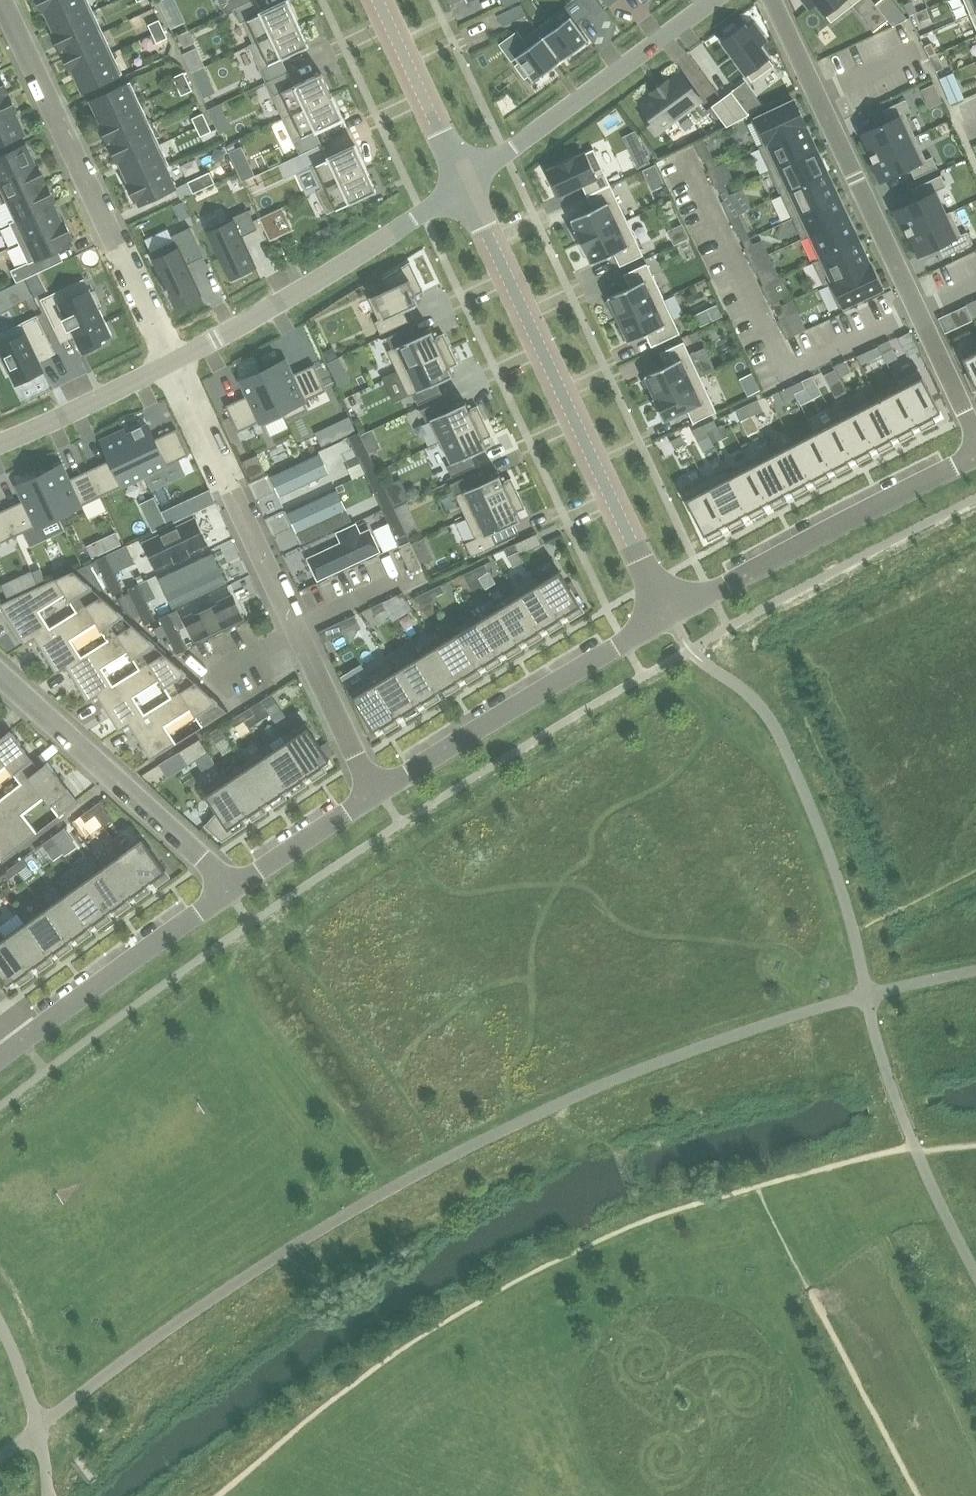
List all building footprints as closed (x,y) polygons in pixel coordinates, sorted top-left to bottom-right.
[(42,9),(62,0),(37,0),(42,9)] [(55,29),(93,11),(88,0),(62,0),(42,9),(42,10),(45,9),(55,29)] [(225,12),(233,9),(252,0),(220,0),(225,12)] [(233,9),(240,23),(243,21),(253,43),(248,45),(249,45),(298,22),(287,0),(262,12),(256,0),(252,0),(233,9)] [(594,16),(604,9),(598,0),(582,0),(594,16)] [(809,7),(816,2),(831,22),(859,0),(803,0),(809,7)] [(917,11),(912,0),(904,4),(909,15),(914,13),(917,11)] [(970,14),(975,11),(975,0),(964,0),(970,14)] [(520,4),(497,15),(502,26),(525,15),(520,4)] [(925,7),(917,11),(914,13),(918,22),(930,16),(925,7)] [(53,33),(61,51),(103,31),(93,11),(55,29),(56,31),(53,33)] [(553,16),(537,28),(560,60),(575,50),(589,40),(571,15),(559,24),(553,16)] [(159,19),(148,24),(152,33),(163,28),(159,19)] [(266,82),(288,71),(281,58),(308,45),(298,22),(249,45),(266,82)] [(744,25),(722,41),(732,54),(736,59),(752,81),(774,65),(759,45),(766,40),(753,23),(747,28),(744,25)] [(163,28),(152,33),(157,42),(167,37),(163,28)] [(526,48),(515,57),(519,63),(516,65),(525,77),(528,75),(533,81),(546,71),(560,60),(537,28),(520,40),(526,48)] [(73,67),(74,70),(112,52),(103,31),(61,51),(70,69),(73,67)] [(931,42),(924,45),(929,56),(936,53),(931,42)] [(122,73),(112,52),(74,70),(84,91),(118,75),(122,73)] [(943,67),(936,53),(929,56),(936,71),(943,67)] [(183,71),(172,76),(177,85),(188,80),(183,71)] [(283,118),(332,95),(321,72),(294,85),(288,71),(266,82),(283,118)] [(8,92),(0,74),(0,96),(8,92)] [(653,95),(640,104),(646,112),(642,114),(655,132),(700,100),(681,74),(669,83),(667,81),(651,93),(653,95)] [(188,80),(177,85),(181,94),(192,89),(188,80)] [(102,121),(140,103),(130,81),(126,83),(92,99),(102,121)] [(946,93),(951,103),(964,97),(960,87),(946,93)] [(731,91),(721,98),(737,120),(749,114),(731,91)] [(8,92),(0,96),(0,120),(14,113),(14,112),(17,110),(8,92)] [(342,117),(332,95),(283,118),(300,154),(321,144),(315,130),(342,117)] [(737,120),(721,98),(711,106),(726,126),(737,120)] [(793,99),(751,119),(763,144),(805,124),(793,99)] [(871,156),(915,136),(905,114),(911,111),(905,99),(882,109),(887,120),(860,133),(871,156)] [(140,103),(102,121),(103,123),(100,125),(108,143),(150,123),(140,103)] [(196,127),(207,122),(203,112),(192,117),(196,127)] [(0,120),(0,145),(24,134),(14,113),(0,120)] [(211,131),(207,122),(196,127),(200,136),(211,131)] [(150,123),(108,143),(117,161),(120,159),(121,162),(160,144),(150,123)] [(763,144),(759,146),(770,170),(816,148),(805,124),(763,144)] [(939,171),(932,156),(926,159),(915,136),(871,156),(882,180),(909,167),(916,182),(939,171)] [(703,161),(712,157),(703,139),(694,143),(703,161)] [(34,164),(25,144),(0,155),(0,180),(34,164)] [(128,184),(169,164),(160,144),(121,162),(130,182),(127,183),(128,184)] [(322,144),(279,164),(285,177),(297,172),(311,166),(321,187),(316,189),(317,190),(366,167),(355,145),(328,157),(322,144)] [(558,165),(548,170),(559,194),(575,187),(580,185),(581,184),(587,195),(610,185),(593,148),(575,157),(574,156),(557,164),(558,165)] [(816,148),(770,170),(781,194),(827,172),(816,148)] [(650,162),(646,154),(633,159),(637,168),(650,162)] [(34,164),(0,180),(0,202),(1,204),(47,182),(38,164),(35,166),(34,164)] [(169,164),(128,184),(135,200),(138,198),(141,204),(175,188),(165,167),(170,165),(169,164)] [(707,170),(716,188),(725,184),(716,166),(707,170)] [(366,167),(317,190),(327,213),(376,190),(366,167)] [(209,171),(188,181),(193,192),(215,182),(209,171)] [(940,174),(939,171),(916,182),(923,196),(895,209),(906,232),(951,212),(950,211),(946,213),(935,191),(946,186),(940,174)] [(827,172),(781,194),(792,218),(838,196),(827,172)] [(9,222),(10,223),(53,203),(52,202),(55,200),(47,182),(1,204),(5,202),(14,220),(9,222)] [(593,208),(571,218),(576,229),(573,230),(579,242),(627,220),(610,185),(587,195),(593,208)] [(838,196),(792,218),(802,238),(810,234),(848,217),(838,196)] [(740,213),(733,197),(722,202),(730,218),(739,214),(740,213)] [(189,215),(182,200),(173,204),(180,220),(189,215)] [(61,222),(53,203),(10,223),(19,243),(65,221),(61,222)] [(248,209),(207,228),(231,280),(249,272),(247,267),(254,264),(241,236),(257,229),(248,209)] [(268,240),(279,235),(269,212),(258,217),(268,240)] [(917,256),(945,243),(950,254),(973,243),(967,231),(961,234),(951,212),(906,232),(917,256)] [(730,218),(738,236),(747,232),(739,214),(730,218)] [(848,217),(810,234),(821,257),(859,239),(848,217)] [(627,220),(579,242),(585,254),(587,253),(592,263),(614,253),(620,266),(643,255),(627,220)] [(72,237),(65,221),(19,243),(28,261),(11,269),(16,280),(40,270),(36,260),(71,243),(69,239),(72,237)] [(683,223),(668,230),(674,244),(689,237),(683,223)] [(174,241),(150,252),(167,287),(164,288),(167,293),(169,292),(175,304),(200,292),(186,264),(204,256),(190,226),(171,235),(174,241)] [(821,257),(812,261),(824,285),(828,283),(870,263),(859,239),(821,257)] [(750,262),(759,258),(753,244),(744,248),(750,262)] [(750,262),(755,271),(773,263),(768,254),(759,258),(750,262)] [(375,321),(380,334),(407,321),(403,310),(419,302),(415,295),(423,291),(410,261),(382,279),(387,288),(368,297),(378,319),(375,321)] [(618,319),(663,298),(647,263),(623,274),(629,286),(607,297),(609,300),(606,302),(611,313),(614,312),(618,319)] [(870,263),(828,283),(840,308),(882,288),(870,263)] [(26,279),(18,282),(26,298),(33,295),(26,279)] [(761,285),(770,303),(779,299),(770,281),(761,285)] [(65,287),(40,299),(54,328),(65,322),(68,329),(71,327),(83,351),(101,343),(99,339),(110,334),(97,305),(100,304),(94,291),(90,292),(89,289),(71,298),(65,287)] [(663,298),(618,319),(621,326),(618,328),(624,340),(627,338),(628,342),(650,331),(656,344),(680,333),(663,298)] [(965,304),(972,319),(975,317),(975,299),(965,304)] [(706,309),(712,321),(723,316),(717,304),(706,309)] [(954,327),(947,313),(938,317),(944,332),(954,327)] [(0,333),(0,348),(4,357),(0,358),(7,373),(11,371),(17,383),(43,370),(39,361),(36,356),(53,348),(37,315),(0,333)] [(777,320),(786,339),(795,334),(787,316),(777,320)] [(387,350),(398,373),(450,348),(443,333),(435,337),(432,329),(415,337),(410,326),(387,337),(392,348),(387,350)] [(889,340),(878,345),(881,352),(892,347),(889,340)] [(652,398),(700,376),(683,341),(660,352),(666,365),(644,375),(646,378),(642,380),(648,392),(651,390),(654,397),(652,398)] [(450,348),(398,373),(409,395),(413,393),(418,404),(442,393),(437,382),(453,374),(449,367),(457,363),(450,348)] [(882,356),(879,348),(858,357),(863,366),(882,356)] [(962,357),(975,387),(975,350),(962,357)] [(285,360),(263,371),(286,419),(308,409),(304,400),(326,390),(314,364),(291,374),(285,360)] [(845,360),(834,365),(840,376),(851,371),(845,360)] [(917,367),(895,378),(922,430),(936,422),(932,414),(940,410),(917,367)] [(248,394),(225,405),(238,431),(260,421),(262,425),(283,415),(285,420),(286,419),(263,371),(241,381),(248,394)] [(716,411),(700,376),(652,398),(663,421),(687,410),(693,422),(716,411)] [(896,383),(876,394),(900,441),(915,433),(911,425),(917,422),(921,430),(922,430),(895,378),(894,379),(896,383)] [(802,380),(791,385),(794,393),(805,388),(802,380)] [(791,385),(780,391),(787,405),(798,400),(794,393),(791,385)] [(876,394),(855,405),(879,452),(894,444),(889,436),(896,433),(900,441),(876,394)] [(441,441),(484,420),(477,405),(469,409),(466,401),(449,409),(444,398),(420,409),(426,421),(430,419),(441,441)] [(757,399),(747,404),(752,415),(763,410),(757,399)] [(747,404),(736,409),(741,420),(752,415),(747,404)] [(856,410),(836,420),(858,463),(872,455),(868,447),(874,444),(878,452),(879,452),(855,405),(854,405),(856,410)] [(714,419),(703,424),(706,432),(717,427),(714,419)] [(484,420),(441,441),(451,463),(447,465),(452,476),(475,466),(470,454),(487,447),(483,439),(491,435),(484,420)] [(836,420),(814,431),(837,474),(851,466),(847,459),(853,455),(857,463),(858,463),(836,420)] [(703,424),(692,429),(697,441),(708,435),(706,432),(703,424)] [(127,434),(126,435),(144,475),(188,454),(176,428),(154,439),(147,425),(142,427),(141,425),(132,429),(133,431),(127,434)] [(334,440),(328,426),(315,432),(321,446),(334,440)] [(110,459),(89,469),(101,495),(144,475),(126,435),(127,434),(125,430),(102,441),(104,445),(110,459)] [(368,452),(359,431),(348,436),(358,457),(368,452)] [(814,431),(793,442),(815,485),(830,477),(826,470),(832,467),(836,474),(837,474),(814,431)] [(681,435),(670,440),(674,448),(685,442),(681,435)] [(770,449),(794,496),(808,489),(804,481),(810,478),(814,485),(815,485),(793,442),(773,453),(770,449)] [(770,449),(748,460),(773,507),(787,500),(783,492),(789,489),(793,496),(794,496),(770,449)] [(280,498),(329,475),(318,451),(269,475),(280,498)] [(266,473),(260,460),(246,467),(251,480),(266,473)] [(726,467),(725,467),(751,518),(766,511),(762,503),(768,500),(772,508),(773,507),(748,460),(728,471),(726,467)] [(61,465),(39,475),(58,515),(94,498),(101,495),(89,469),(82,472),(68,479),(61,465)] [(725,467),(703,478),(730,529),(744,522),(740,514),(747,511),(751,519),(751,518),(725,467)] [(385,488),(376,468),(365,473),(375,493),(385,488)] [(466,517),(518,493),(511,478),(503,481),(499,474),(483,481),(478,470),(450,483),(466,517)] [(24,499),(3,509),(15,536),(58,515),(39,475),(18,485),(24,499)] [(703,478),(681,490),(708,541),(723,533),(719,525),(725,522),(729,530),(730,529),(703,478)] [(209,488),(195,495),(201,508),(216,502),(209,488)] [(296,531),(345,511),(337,490),(287,510),(296,531)] [(518,493),(466,517),(475,537),(465,542),(471,555),(518,533),(513,522),(521,519),(517,511),(525,508),(518,493)] [(402,524),(393,504),(382,509),(392,529),(402,524)] [(15,536),(3,509),(0,511),(0,543),(15,536)] [(166,524),(160,512),(146,518),(152,531),(166,524)] [(147,541),(155,562),(230,530),(222,512),(147,541)] [(116,533),(104,539),(109,551),(122,545),(116,533)] [(380,553),(370,533),(310,562),(320,582),(380,553)] [(537,533),(515,543),(518,550),(520,554),(542,544),(537,533)] [(410,540),(398,546),(411,573),(423,567),(410,540)] [(518,550),(515,543),(504,548),(507,556),(518,550)] [(171,599),(245,564),(236,544),(160,580),(171,599)] [(138,564),(130,546),(110,555),(119,573),(138,564)] [(474,569),(477,576),(488,571),(485,563),(474,569)] [(46,578),(40,567),(33,571),(38,582),(46,578)] [(102,595),(73,569),(0,603),(0,605),(24,644),(51,628),(40,610),(65,594),(76,611),(102,595)] [(477,576),(474,569),(463,574),(466,581),(477,576)] [(123,590),(114,570),(103,575),(113,595),(123,590)] [(533,575),(563,624),(564,624),(559,616),(565,612),(569,620),(584,611),(559,570),(538,582),(533,574),(533,575)] [(549,633),(563,624),(533,575),(512,587),(542,637),(543,636),(538,628),(544,625),(549,633)] [(251,579),(179,617),(191,640),(263,601),(251,579)] [(441,584),(430,589),(433,596),(444,591),(441,584)] [(494,604),(522,649),(523,648),(518,641),(524,637),(528,645),(542,637),(512,587),(511,588),(514,592),(494,604)] [(435,600),(433,596),(430,589),(415,596),(421,607),(435,600)] [(51,628),(24,644),(25,645),(34,639),(56,673),(82,656),(71,639),(97,622),(108,640),(133,624),(105,599),(102,595),(76,611),(51,628)] [(392,597),(382,602),(385,609),(396,604),(392,597)] [(155,619),(146,599),(135,604),(145,624),(155,619)] [(385,609),(382,602),(371,607),(374,614),(385,609)] [(474,616),(501,661),(502,661),(497,653),(503,650),(508,657),(522,649),(494,604),(493,604),(496,608),(477,620),(474,616)] [(349,617),(338,622),(342,629),(357,622),(354,615),(349,617)] [(487,670),(501,661),(474,616),(453,629),(481,674),(482,673),(477,666),(483,662),(487,670)] [(342,629),(338,622),(318,632),(323,642),(343,633),(342,629)] [(139,669),(165,653),(137,628),(133,624),(108,640),(82,656),(56,673),(66,667),(87,702),(114,685),(103,667),(128,651),(139,669)] [(167,633),(176,653),(187,648),(178,628),(167,633)] [(455,633),(435,645),(460,686),(461,686),(456,678),(462,675),(467,682),(481,674),(453,629),(452,629),(455,633)] [(446,695),(460,686),(435,645),(415,658),(440,699),(441,698),(436,691),(442,687),(446,695)] [(114,685),(87,702),(88,702),(97,696),(119,730),(145,714),(134,696),(159,680),(171,697),(196,681),(169,657),(165,653),(139,669),(114,685)] [(389,662),(419,711),(420,711),(415,703),(421,700),(426,707),(440,699),(415,658),(395,670),(390,661),(389,662)] [(369,674),(399,724),(399,723),(395,716),(401,712),(405,720),(419,711),(389,662),(369,674)] [(399,724),(369,674),(368,675),(370,679),(350,691),(373,729),(380,725),(385,732),(399,724)] [(150,759),(177,743),(165,725),(191,708),(203,727),(228,711),(196,681),(171,697),(145,714),(119,730),(119,731),(129,725),(150,759)] [(275,701),(271,694),(260,700),(265,707),(275,701)] [(240,713),(244,720),(255,714),(250,707),(240,713)] [(244,720),(240,713),(230,720),(234,727),(244,720)] [(284,736),(313,780),(327,771),(322,764),(329,759),(304,722),(284,736)] [(219,726),(209,732),(216,743),(226,736),(219,726)] [(48,762),(47,761),(40,767),(10,730),(0,738),(0,769),(6,764),(21,783),(48,762)] [(10,730),(2,736),(0,733),(0,738),(10,730)] [(265,749),(264,749),(293,793),(307,784),(302,777),(307,773),(312,780),(313,780),(284,736),(283,736),(286,740),(267,753),(265,749)] [(199,738),(179,751),(187,765),(208,752),(199,738)] [(292,794),(293,793),(264,749),(244,763),(273,807),(287,798),(282,790),(288,786),(292,794)] [(19,846),(38,832),(23,813),(44,796),(59,815),(78,801),(48,762),(21,783),(21,784),(0,800),(0,822),(19,846)] [(224,776),(253,820),(267,811),(262,803),(268,800),(272,807),(273,807),(244,763),(224,776)] [(253,820),(224,776),(203,790),(217,811),(205,825),(222,841),(247,824),(242,817),(248,813),(252,820),(253,820)] [(100,801),(90,808),(95,815),(105,808),(100,801)] [(85,822),(95,815),(90,808),(80,815),(85,822)] [(0,822),(0,859),(1,860),(19,846),(0,822)] [(61,829),(51,837),(56,843),(66,836),(61,829)] [(47,850),(56,843),(51,837),(42,844),(47,850)] [(120,847),(119,848),(150,891),(151,890),(146,883),(151,879),(156,886),(170,876),(142,837),(123,851),(120,847)] [(137,900),(150,891),(119,848),(99,862),(130,905),(131,904),(126,897),(132,893),(137,900)] [(13,865),(18,872),(27,864),(22,858),(13,865)] [(117,914),(130,905),(99,862),(80,876),(111,919),(112,918),(107,911),(112,907),(117,914)] [(18,872),(13,865),(3,872),(8,879),(18,872)] [(98,929),(111,919),(80,876),(79,877),(82,880),(63,894),(92,933),(87,925),(93,921),(98,929)] [(63,894),(44,908),(72,947),(73,947),(68,939),(73,935),(78,943),(92,933),(63,894)] [(59,957),(72,947),(44,908),(24,922),(53,961),(48,954),(54,949),(59,957)] [(39,971),(53,961),(24,922),(5,936),(33,975),(34,975),(29,968),(34,964),(39,971)] [(5,936),(0,940),(0,972),(8,983),(15,978),(20,985),(33,975),(5,936)]
